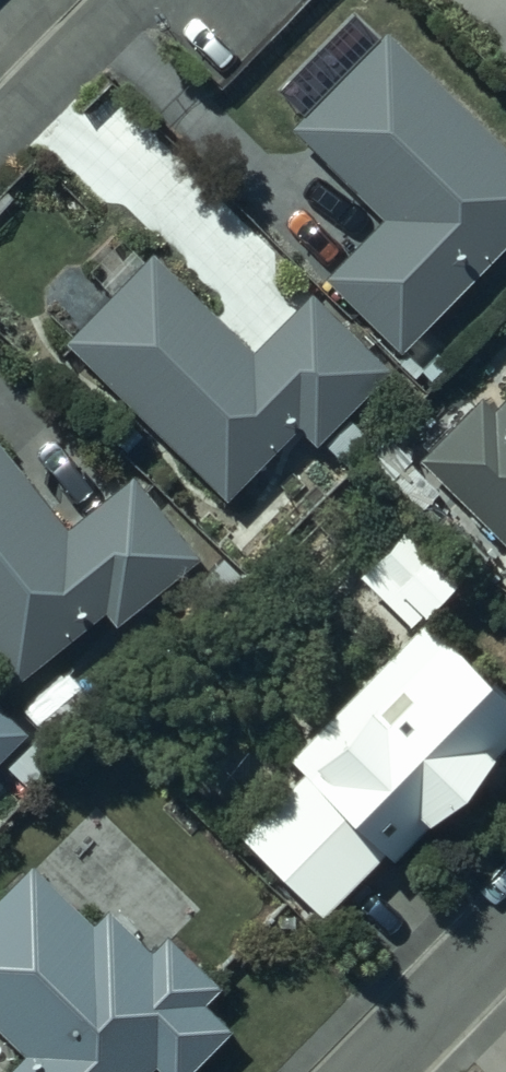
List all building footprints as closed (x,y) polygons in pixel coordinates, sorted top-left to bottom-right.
[(329,294),(409,364),(505,256),(505,156),(376,40),(286,140),(387,230),(329,294)] [(493,66),(505,78),(505,53),(493,66)] [(254,366),(150,275),(73,363),(229,498),(286,433),(326,468),(408,374),(316,294),(254,366)] [(497,426),(481,411),(425,472),(505,546),(505,416),(497,426)] [(219,586),(134,485),(64,543),(0,466),(0,697),(3,700),(76,639),(109,678),(219,586)] [(407,519),(360,566),(408,615),(456,568),(407,519)] [(296,782),(247,838),(331,910),(381,852),(414,880),(505,774),(505,696),(428,629),(296,782)] [(29,755),(0,727),(0,785),(29,755)] [(26,867),(0,892),(0,1027),(22,1049),(0,1071),(181,1071),(228,1027),(203,1001),(219,985),(165,931),(139,939),(110,909),(89,930),(26,867)]
